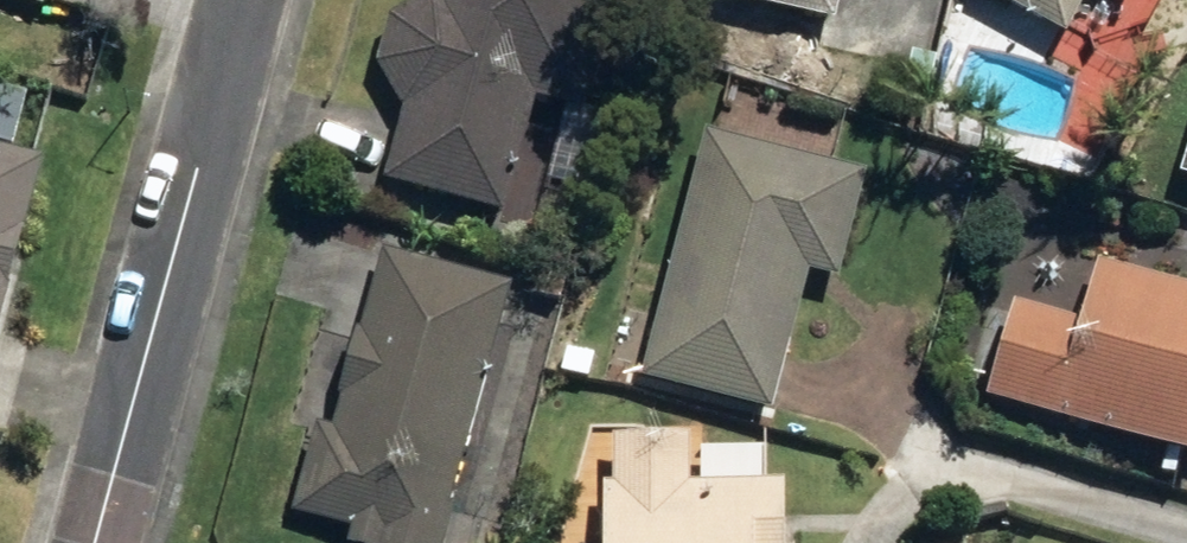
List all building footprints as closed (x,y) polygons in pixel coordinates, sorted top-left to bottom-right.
[(36,12),(40,0),(0,0),(0,1),(36,12)] [(494,221),(525,105),(568,118),(600,0),(425,0),(424,2),(417,0),(383,24),(370,71),(389,112),(397,114),(376,189),(494,221)] [(828,29),(834,0),(711,0),(710,3),(828,29)] [(1061,44),(1086,0),(980,0),(1061,44)] [(1117,12),(1124,0),(1096,0),(1117,12)] [(635,385),(764,418),(799,282),(827,290),(855,180),(700,138),(635,385)] [(1174,187),(1186,191),(1186,142),(1174,187)] [(32,169),(0,161),(0,288),(32,169)] [(501,296),(372,262),(325,435),(309,432),(284,521),(364,542),(434,542),(501,296)] [(1186,471),(1186,300),(1093,270),(1072,332),(1009,310),(981,403),(1186,471)] [(529,306),(547,311),(556,281),(538,276),(529,306)] [(586,363),(559,356),(553,378),(581,384),(586,363)] [(774,492),(684,494),(683,443),(606,444),(606,491),(591,491),(591,542),(774,542),(774,492)]
